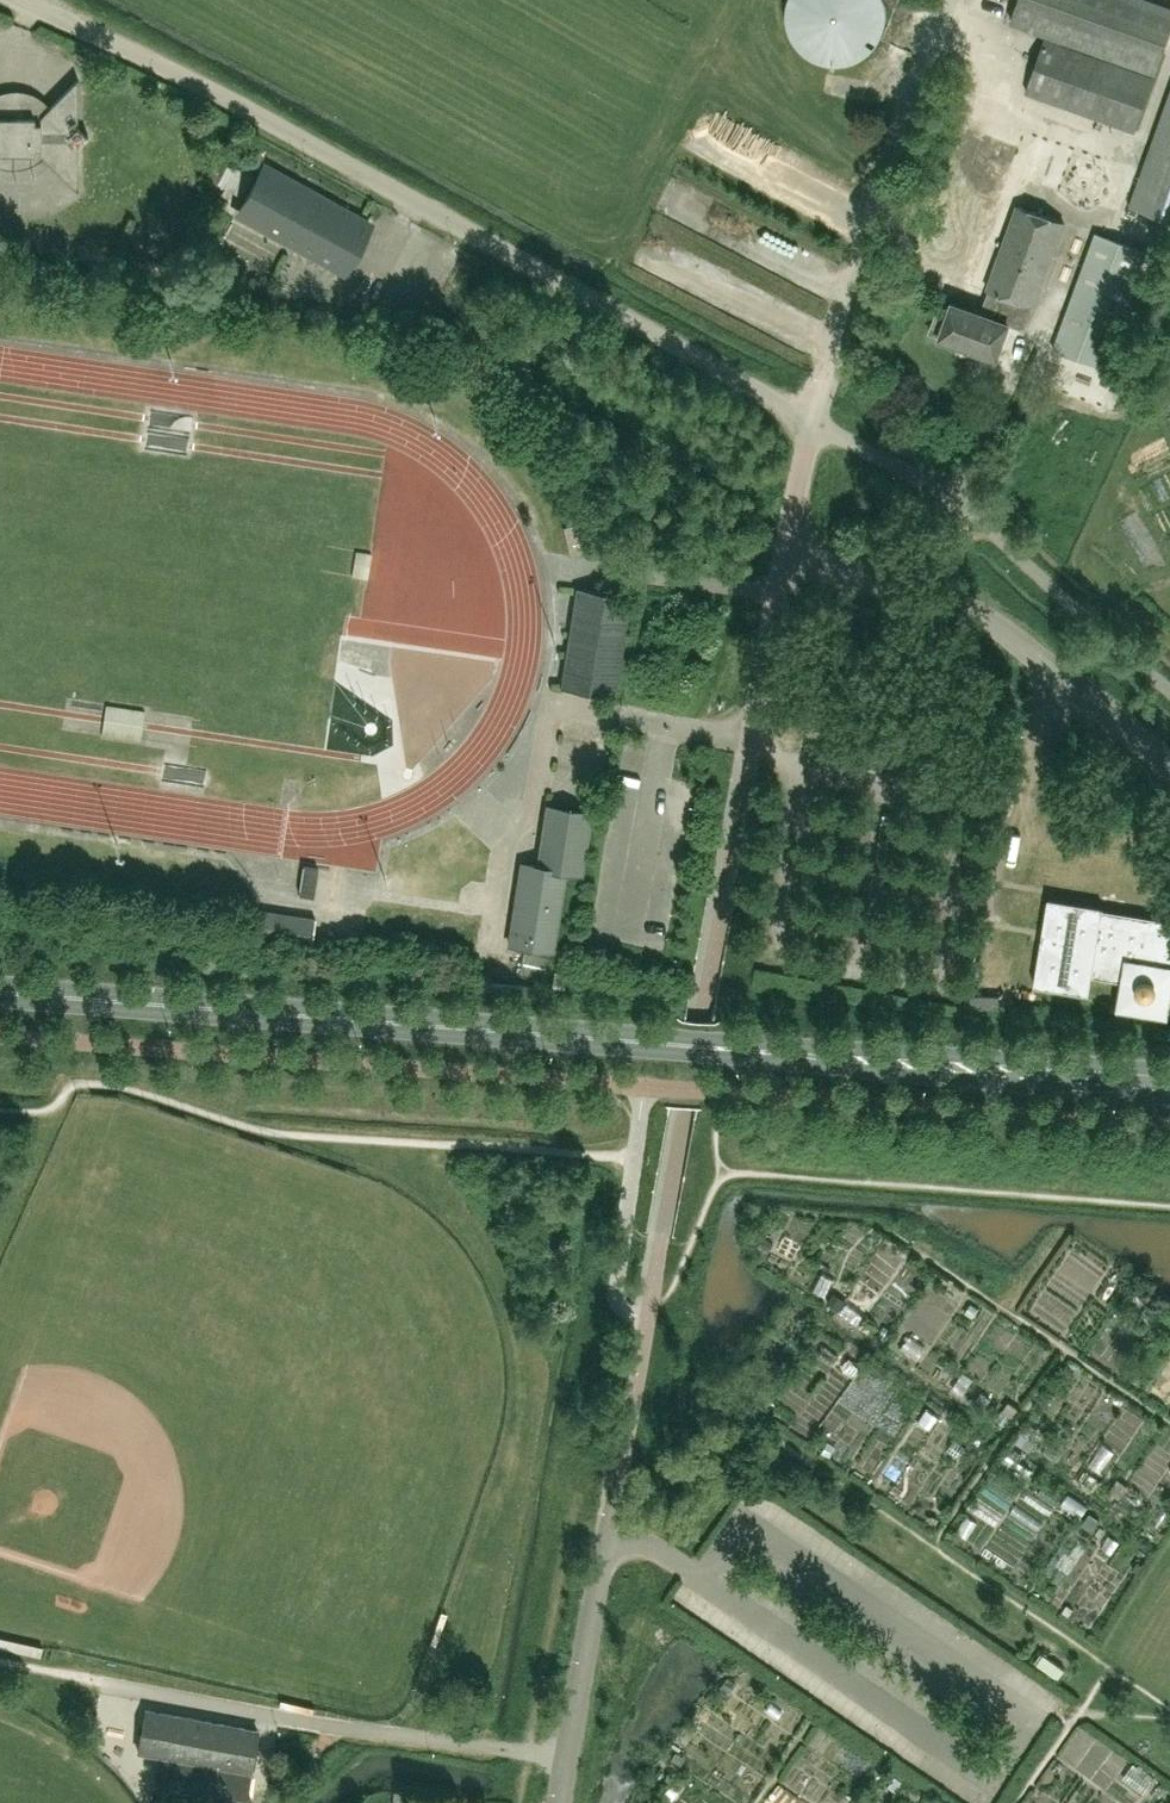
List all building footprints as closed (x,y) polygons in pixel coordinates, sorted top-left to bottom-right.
[(803,51),(815,59),(829,63),(844,63),(857,59),(870,51),(879,40),(885,26),(886,10),(884,0),(788,0),(786,7),(787,23),(793,38),(803,51)] [(1169,31),(1169,6),(1152,0),(1019,0),(1011,21),(1155,72),(1169,31)] [(1136,129),(1154,76),(1046,38),(1027,91),(1136,129)] [(88,134),(85,134),(77,127),(77,89),(73,85),(79,80),(78,79),(40,116),(0,116),(0,153),(40,153),(78,191),(79,190),(73,184),(77,180),(77,143),(84,136),(88,135),(88,134)] [(1130,205),(1169,219),(1169,93),(1130,205)] [(1024,329),(1033,305),(1065,220),(1019,203),(994,274),(990,272),(1012,209),(1040,126),(969,100),(911,260),(920,264),(914,281),(931,287),(937,270),(989,288),(981,311),(952,301),(945,318),(936,315),(931,330),(941,334),(940,337),(996,357),(1008,323),(1024,329)] [(227,161),(216,182),(244,197),(255,176),(227,161)] [(234,214),(345,274),(374,221),(263,161),(255,176),(244,197),(234,214)] [(1149,273),(1135,268),(1141,250),(1094,233),(1053,348),(1063,351),(1059,361),(1079,368),(1082,358),(1102,365),(1124,300),(1137,305),(1149,273)] [(151,417),(146,452),(185,457),(190,422),(151,417)] [(614,694),(629,597),(577,589),(562,686),(614,694)] [(141,744),(144,721),(116,718),(113,741),(141,744)] [(550,806),(547,806),(538,865),(521,863),(509,944),(552,950),(564,871),(581,873),(590,812),(550,806)] [(279,858),(280,817),(230,815),(230,823),(212,822),(211,838),(222,839),(222,857),(279,858)] [(303,876),(302,900),(316,900),(316,876),(303,876)] [(1051,882),(1037,969),(1092,978),(1092,976),(1122,981),(1118,1007),(1164,1015),(1163,1017),(1166,1021),(1169,1021),(1169,1012),(1168,1011),(1169,1002),(1169,932),(1160,918),(1103,909),(1106,891),(1051,882)] [(312,948),(316,919),(259,910),(254,939),(312,948)] [(564,988),(566,972),(564,971),(554,970),(552,986),(564,988)] [(834,1291),(828,1300),(839,1308),(845,1299),(834,1291)] [(1107,1389),(1102,1397),(1118,1407),(1123,1399),(1107,1389)] [(1020,1429),(1014,1438),(1029,1449),(1036,1439),(1020,1429)] [(1077,1473),(1093,1446),(1079,1438),(1063,1465),(1077,1473)] [(1046,1527),(1054,1515),(1025,1496),(1017,1508),(1046,1527)] [(1090,1511),(1083,1522),(1087,1525),(1095,1524),(1099,1517),(1090,1511)] [(979,1555),(986,1545),(963,1529),(956,1539),(979,1555)] [(1069,1547),(1038,1577),(1062,1601),(1093,1571),(1069,1547)] [(1006,1560),(999,1569),(1030,1590),(1036,1580),(1006,1560)] [(1041,1650),(1034,1661),(1058,1677),(1065,1667),(1041,1650)] [(795,1738),(784,1703),(768,1708),(763,1693),(727,1704),(743,1754),(795,1738)] [(257,1730),(171,1713),(171,1714),(146,1709),(138,1751),(163,1755),(155,1800),(170,1802),(244,1802),(245,1799),(257,1730)] [(1121,1784),(1141,1800),(1151,1788),(1130,1772),(1121,1784)]
